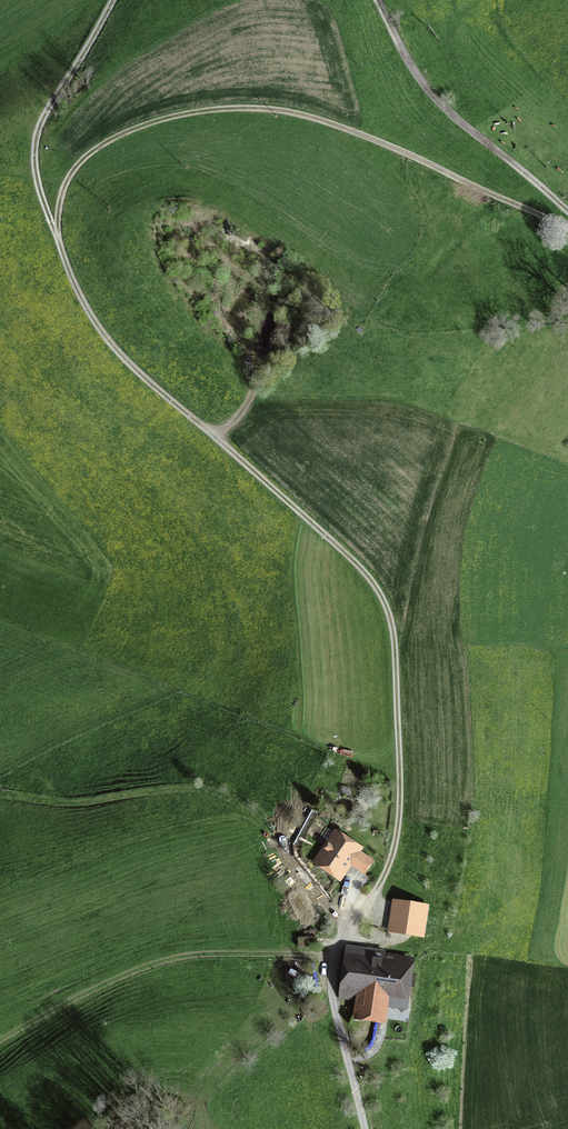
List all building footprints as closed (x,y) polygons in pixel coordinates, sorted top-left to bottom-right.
[(348,863),(365,874),(373,861),(357,850),(357,849),(336,835),(318,862),(339,876),(348,863)] [(428,907),(393,902),(389,930),(423,935),(428,907)] [(299,947),(317,946),(317,937),(298,938),(299,947)] [(384,1006),(407,1009),(408,1000),(401,999),(407,957),(384,953),(385,952),(349,947),(346,948),(339,998),(356,1000),(354,1016),(382,1020),(384,1006)]
